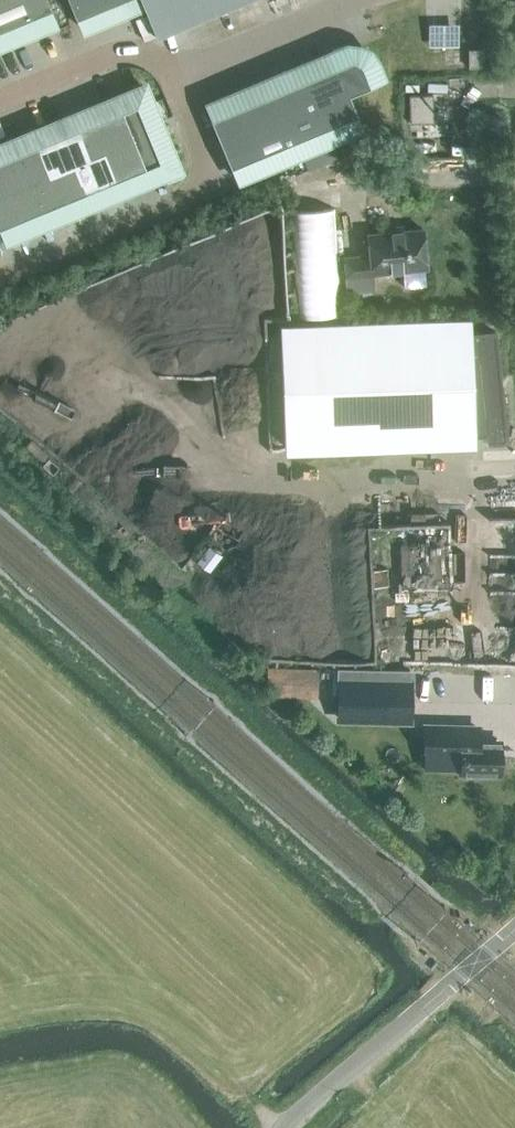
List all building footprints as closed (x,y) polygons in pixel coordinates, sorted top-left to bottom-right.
[(46,0),(0,0),(0,45),(55,22),(46,0)] [(83,28),(142,4),(156,35),(240,0),(71,0),(83,28)] [(348,93),(383,79),(375,60),(369,51),(359,47),(346,45),(207,103),(239,178),(362,127),(348,93)] [(483,66),(483,48),(468,49),(469,66),(483,66)] [(123,142),(131,138),(165,125),(162,119),(161,119),(157,115),(144,84),(106,100),(123,142)] [(433,121),(432,93),(409,94),(410,122),(433,121)] [(106,100),(72,114),(89,156),(103,150),(123,142),(106,100)] [(56,169),(74,162),(89,156),(72,114),(39,128),(56,169)] [(167,130),(165,125),(131,138),(149,180),(178,168),(166,137),(166,131),(167,130)] [(22,183),(46,174),(56,169),(39,128),(5,142),(22,183)] [(120,192),(149,180),(131,138),(123,142),(103,150),(120,192)] [(17,185),(22,183),(5,142),(0,144),(0,193),(17,185)] [(91,204),(120,192),(103,150),(89,156),(74,162),(91,204)] [(63,216),(91,204),(74,162),(56,169),(46,174),(63,216)] [(34,227),(63,216),(46,174),(22,183),(17,185),(34,227)] [(34,227),(17,185),(0,193),(0,225),(6,239),(34,227)] [(338,207),(296,207),(296,250),(304,250),(304,263),(338,263),(338,207)] [(369,254),(344,256),(348,292),(374,289),(372,272),(426,267),(423,228),(367,233),(369,254)] [(474,438),(474,433),(484,432),(485,441),(505,439),(494,330),(470,332),(470,323),(280,331),(284,445),(474,438)] [(250,493),(238,486),(208,535),(221,542),(250,493)] [(288,536),(277,561),(306,574),(317,549),(288,536)] [(377,539),(379,584),(411,583),(440,582),(439,545),(410,545),(409,537),(377,539)] [(337,666),(335,716),(410,718),(412,668),(337,666)] [(319,668),(291,667),(290,695),(317,697),(319,668)] [(422,725),(421,755),(425,755),(424,768),(461,769),(461,771),(499,772),(500,741),(479,741),(479,727),(422,725)]
